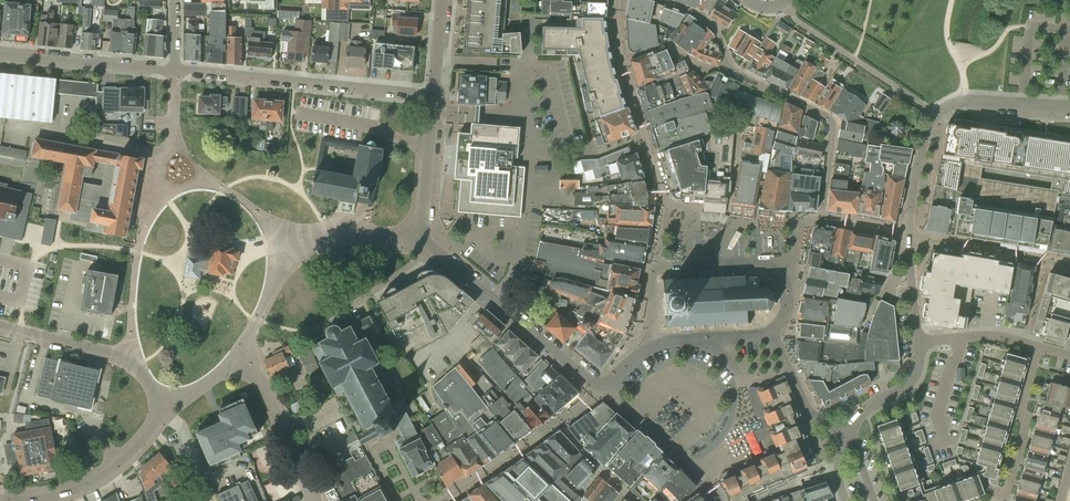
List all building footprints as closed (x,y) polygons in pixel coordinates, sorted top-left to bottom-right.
[(248,2),(261,2),(261,10),(274,10),(274,0),(248,0),(248,2)] [(338,21),(340,0),(303,0),(321,1),(321,8),(325,8),(325,21),(338,21)] [(338,21),(343,21),(343,23),(349,23),(349,10),(349,5),(359,6),(361,8),(367,8),(370,6),(370,0),(340,0),(338,21)] [(463,53),(503,53),(517,54),(522,54),(520,33),(518,33),(504,34),(507,0),(467,0),(463,53)] [(511,12),(521,13),(522,0),(512,0),(511,12)] [(593,114),(595,120),(627,109),(626,109),(621,94),(616,79),(612,63),(609,48),(606,33),(605,17),(605,16),(606,17),(607,2),(571,0),(571,17),(570,17),(570,21),(567,20),(566,29),(544,27),(542,55),(573,56),(587,115),(593,114)] [(570,17),(571,17),(571,0),(568,0),(560,0),(542,0),(542,15),(551,16),(570,16),(570,17)] [(659,26),(661,22),(661,21),(659,20),(665,7),(643,0),(629,0),(627,13),(626,18),(654,25),(659,26)] [(702,10),(706,3),(701,0),(671,0),(702,10)] [(717,3),(717,2),(708,17),(728,29),(737,14),(724,7),(728,0),(719,0),(717,3)] [(2,42),(15,43),(19,5),(6,3),(2,42)] [(206,14),(207,14),(207,3),(202,3),(202,4),(184,4),(184,16),(206,17),(206,14)] [(207,3),(207,14),(211,14),(211,37),(206,37),(206,62),(226,64),(226,15),(226,3),(207,3)] [(19,5),(15,43),(27,44),(31,6),(19,5)] [(68,16),(69,6),(69,5),(67,5),(63,5),(62,15),(59,47),(71,49),(73,33),(76,34),(77,26),(68,25),(69,16),(68,16)] [(84,5),(83,18),(84,18),(81,50),(94,51),(95,43),(98,43),(98,34),(89,34),(91,12),(96,12),(96,7),(97,6),(84,5)] [(665,7),(659,20),(661,21),(661,22),(662,22),(675,28),(685,14),(665,7)] [(110,52),(122,54),(127,9),(126,9),(125,19),(118,19),(119,9),(104,8),(103,21),(113,22),(112,30),(110,52)] [(127,9),(122,54),(135,55),(137,33),(135,33),(136,27),(134,27),(135,20),(134,20),(135,10),(127,9)] [(48,10),(47,23),(41,23),(39,45),(57,47),(59,24),(54,24),(55,10),(48,10)] [(301,18),(301,11),(280,10),(280,18),(301,18)] [(156,38),(155,57),(167,58),(166,37),(162,37),(163,21),(166,21),(166,13),(161,13),(160,20),(158,19),(156,38)] [(688,14),(669,38),(675,44),(689,54),(705,32),(698,27),(694,24),(697,20),(688,14)] [(398,28),(398,34),(416,36),(417,20),(408,19),(408,16),(394,15),(392,28),(398,28)] [(654,25),(626,18),(626,20),(628,49),(632,53),(662,45),(669,37),(666,35),(667,29),(660,26),(659,26),(654,25)] [(144,56),(155,57),(156,38),(158,19),(152,19),(150,36),(146,35),(144,56)] [(295,19),(294,32),(283,31),(282,42),(289,42),(288,59),(302,61),(305,36),(310,37),(312,20),(295,19)] [(184,60),(194,61),(194,22),(189,22),(189,35),(184,35),(184,60)] [(194,22),(194,61),(204,62),(204,36),(199,36),(199,23),(194,22)] [(327,63),(330,63),(330,59),(337,60),(340,23),(330,22),(328,47),(314,46),(312,62),(327,63)] [(341,23),(339,41),(348,42),(350,24),(341,23)] [(228,65),(242,65),(242,38),(236,38),(236,26),(228,26),(228,38),(228,65)] [(271,54),(272,46),(272,44),(271,44),(264,43),(265,33),(253,31),(254,29),(245,28),(245,38),(250,39),(248,55),(253,56),(258,56),(267,57),(267,59),(270,59),(272,57),(273,54),(271,54)] [(707,29),(705,32),(689,54),(697,60),(718,67),(720,62),(721,58),(721,54),(717,45),(708,40),(712,34),(707,29)] [(735,53),(749,61),(760,43),(746,35),(735,53)] [(746,71),(763,78),(774,58),(782,45),(780,43),(772,56),(768,54),(775,44),(767,39),(746,71)] [(350,48),(348,48),(346,65),(364,67),(366,50),(361,49),(362,41),(351,40),(350,48)] [(375,43),(373,68),(412,72),(415,47),(375,43)] [(665,48),(650,53),(659,79),(674,74),(684,68),(681,63),(673,68),(665,48)] [(764,79),(775,85),(782,72),(784,73),(789,66),(783,62),(787,55),(779,51),(764,79)] [(630,61),(637,87),(659,79),(650,53),(630,61)] [(824,58),(822,61),(819,66),(824,69),(829,61),(824,58)] [(782,72),(775,85),(786,91),(801,63),(796,61),(793,68),(789,66),(784,73),(782,72)] [(816,68),(804,61),(789,88),(801,95),(816,68)] [(659,79),(637,87),(644,111),(675,99),(676,101),(705,93),(707,89),(705,84),(705,83),(703,85),(697,79),(691,73),(689,73),(686,67),(684,68),(674,74),(659,79)] [(824,88),(818,84),(825,73),(819,69),(818,69),(812,80),(801,97),(814,104),(824,88)] [(103,93),(98,93),(98,85),(55,80),(0,74),(0,118),(5,118),(51,123),(54,93),(96,98),(96,113),(102,113),(102,114),(103,93)] [(718,74),(708,95),(710,104),(714,97),(723,102),(722,101),(733,81),(718,74)] [(460,91),(459,104),(477,104),(481,105),(496,105),(496,101),(506,101),(506,83),(496,82),(497,78),(462,77),(461,91),(460,91)] [(830,83),(817,104),(828,111),(841,90),(830,83)] [(863,118),(859,115),(865,105),(848,95),(850,92),(844,88),(829,112),(845,122),(859,125),(863,118)] [(115,93),(103,93),(102,114),(115,114),(115,112),(124,112),(126,113),(128,113),(131,112),(134,112),(134,107),(143,107),(143,106),(144,105),(145,104),(145,103),(146,101),(145,100),(145,99),(144,97),(144,89),(130,89),(130,91),(115,90),(115,93)] [(744,110),(752,95),(737,89),(729,104),(744,110)] [(882,93),(872,107),(882,114),(892,100),(882,93)] [(710,104),(708,95),(704,94),(679,100),(647,111),(647,112),(645,112),(650,130),(652,131),(657,148),(706,134),(709,128),(707,119),(713,118),(711,110),(720,108),(723,102),(714,97),(710,104)] [(778,123),(783,108),(752,95),(744,110),(757,115),(754,128),(756,129),(752,144),(744,142),(742,151),(769,155),(771,156),(778,123)] [(200,111),(200,113),(220,114),(220,105),(228,106),(228,98),(220,98),(220,97),(212,97),(212,99),(201,98),(200,106),(199,106),(199,111),(200,111)] [(260,130),(266,130),(269,102),(263,101),(262,100),(258,99),(256,101),(255,101),(254,119),(261,119),(260,130)] [(242,102),(235,101),(234,108),(233,108),(233,119),(236,120),(236,119),(243,119),(247,120),(248,109),(241,109),(242,102)] [(269,102),(266,130),(273,131),(274,120),(282,121),(283,103),(281,103),(281,101),(277,101),(275,102),(269,102)] [(783,108),(778,123),(779,123),(770,159),(767,171),(759,207),(759,208),(786,211),(790,174),(792,156),(797,137),(802,111),(784,103),(783,108)] [(627,109),(595,120),(600,133),(597,134),(598,137),(595,138),(598,147),(604,145),(637,133),(628,109),(627,109)] [(157,129),(157,116),(139,116),(139,128),(157,129)] [(799,137),(798,138),(801,139),(802,136),(813,140),(817,123),(804,116),(801,128),(799,127),(797,137),(799,137)] [(892,123),(894,134),(906,132),(904,120),(892,123)] [(839,138),(862,142),(863,135),(873,137),(874,129),(842,122),(839,138)] [(957,215),(955,228),(954,237),(1046,251),(1049,237),(1056,203),(1057,203),(1058,196),(1069,198),(1069,144),(995,132),(993,132),(991,132),(985,131),(980,130),(953,126),(948,125),(941,167),(940,174),(938,173),(935,187),(953,192),(960,194),(960,198),(959,198),(956,215),(957,215)] [(100,134),(114,137),(115,129),(101,126),(100,134)] [(475,126),(473,126),(472,132),(472,136),(461,135),(460,143),(460,144),(458,176),(457,178),(462,179),(460,211),(466,211),(505,215),(519,216),(523,169),(512,168),(513,157),(516,157),(518,129),(479,126),(475,126)] [(710,136),(704,202),(719,203),(727,204),(727,203),(727,198),(727,193),(729,193),(729,189),(730,189),(730,181),(729,181),(729,179),(731,179),(731,177),(729,177),(733,135),(710,133),(710,136)] [(680,199),(704,202),(710,136),(659,151),(671,192),(680,199)] [(256,149),(265,149),(266,139),(257,138),(256,149)] [(801,139),(798,138),(795,152),(820,160),(822,145),(801,139)] [(838,139),(836,151),(850,153),(850,156),(864,159),(866,145),(838,139)] [(86,231),(124,238),(126,227),(129,212),(132,212),(132,208),(130,207),(137,169),(141,170),(143,160),(97,152),(49,143),(36,140),(33,158),(68,164),(59,211),(89,216),(87,227),(86,231)] [(313,176),(311,188),(313,188),(312,194),(339,199),(338,202),(339,202),(337,208),(337,211),(353,214),(355,205),(356,202),(357,196),(368,198),(370,187),(376,189),(383,149),(360,145),(354,178),(316,171),(315,176),(313,176)] [(887,176),(881,219),(895,222),(898,208),(911,152),(881,147),(867,145),(858,214),(878,218),(884,176),(887,176)] [(25,160),(27,151),(0,146),(0,155),(25,160)] [(632,181),(644,180),(639,161),(637,154),(632,156),(629,147),(598,160),(597,159),(580,160),(584,173),(593,170),(595,180),(620,173),(622,181),(631,178),(632,181)] [(763,185),(769,155),(742,151),(732,204),(754,208),(754,207),(758,184),(763,185)] [(827,211),(857,215),(857,214),(859,193),(846,192),(849,165),(834,164),(832,180),(830,180),(827,211)] [(548,167),(535,167),(536,175),(543,175),(548,174),(548,167)] [(800,175),(792,174),(787,211),(815,212),(820,178),(818,178),(818,171),(801,168),(800,175)] [(560,188),(560,189),(574,188),(579,188),(579,179),(572,179),(560,179),(560,188)] [(643,194),(646,193),(644,181),(607,187),(609,195),(600,195),(600,197),(633,193),(643,194)] [(16,235),(15,239),(21,240),(24,229),(22,228),(24,222),(25,222),(31,195),(0,187),(0,232),(16,235)] [(952,205),(953,192),(935,187),(926,231),(946,235),(948,226),(952,210),(952,205)] [(574,205),(591,205),(590,193),(574,193),(574,205)] [(603,205),(608,206),(608,205),(648,205),(647,199),(646,193),(643,194),(633,193),(600,197),(600,195),(598,195),(598,193),(590,193),(591,205),(603,205)] [(1057,253),(1058,243),(1060,243),(1062,229),(1065,229),(1066,219),(1068,219),(1069,208),(1069,198),(1058,196),(1057,203),(1056,203),(1049,237),(1046,251),(1057,253)] [(598,224),(604,225),(604,224),(611,225),(607,224),(616,224),(650,226),(652,226),(654,208),(619,206),(618,207),(609,206),(608,206),(603,205),(603,210),(609,210),(609,214),(608,218),(607,218),(598,218),(598,224)] [(1057,253),(1069,255),(1069,254),(1069,208),(1068,219),(1066,219),(1065,229),(1062,229),(1060,243),(1058,243),(1057,253)] [(44,227),(41,244),(51,246),(55,221),(55,220),(46,218),(44,227)] [(606,238),(606,239),(647,245),(650,228),(617,226),(611,225),(604,224),(604,225),(603,237),(606,238)] [(807,264),(811,267),(828,270),(829,260),(828,260),(828,258),(833,229),(826,228),(825,229),(816,227),(813,230),(807,264)] [(830,260),(829,260),(828,270),(841,273),(842,268),(843,260),(844,260),(848,231),(835,229),(831,258),(830,260)] [(870,250),(873,251),(876,237),(850,232),(846,262),(856,264),(859,263),(860,252),(869,253),(870,250)] [(876,237),(873,251),(869,273),(885,276),(890,268),(892,262),(894,245),(894,243),(893,241),(892,240),(876,237)] [(600,245),(600,247),(601,255),(604,255),(642,263),(643,263),(647,245),(606,239),(606,245),(600,245)] [(554,275),(553,278),(565,279),(609,291),(636,297),(638,286),(636,285),(639,271),(615,265),(614,266),(603,264),(604,255),(601,255),(600,247),(584,247),(583,249),(540,241),(536,261),(535,261),(533,270),(554,275)] [(225,273),(232,275),(235,260),(238,261),(239,253),(236,252),(237,249),(224,247),(225,245),(215,243),(214,248),(196,245),(191,249),(189,258),(188,258),(185,276),(197,278),(198,268),(212,270),(211,274),(224,276),(225,273)] [(80,259),(96,263),(97,257),(81,253),(80,259)] [(952,328),(964,330),(965,328),(972,289),(976,290),(1008,295),(1013,268),(1000,265),(1000,262),(960,255),(959,258),(933,253),(930,270),(926,270),(921,297),(929,298),(924,325),(952,329),(952,328)] [(1034,268),(1016,265),(1009,311),(1026,314),(1027,314),(1034,268)] [(828,270),(811,267),(808,278),(806,278),(802,293),(821,296),(821,295),(836,297),(839,286),(847,286),(849,274),(841,273),(828,270)] [(86,277),(83,276),(82,284),(85,284),(80,311),(111,316),(112,307),(113,306),(119,276),(99,272),(88,270),(86,277)] [(429,271),(427,271),(425,270),(421,270),(424,275),(376,301),(381,310),(405,355),(446,333),(476,301),(472,298),(451,279),(450,278),(448,277),(445,275),(441,274),(440,273),(436,272),(432,271),(429,271)] [(1048,273),(1031,333),(1037,335),(1037,338),(1043,339),(1043,342),(1063,348),(1069,322),(1069,280),(1048,273)] [(677,280),(664,280),(661,277),(659,279),(663,282),(663,286),(664,305),(665,321),(665,326),(663,328),(664,330),(667,327),(680,326),(680,330),(682,330),(682,326),(692,326),(692,329),(694,329),(694,326),(702,325),(702,329),(705,328),(705,325),(712,325),(712,328),(714,328),(714,324),(722,324),(722,328),(725,327),(725,324),(735,323),(735,327),(737,327),(737,323),(746,323),(749,325),(750,324),(747,321),(747,314),(754,313),(754,310),(758,310),(758,314),(760,314),(760,310),(766,309),(767,313),(769,312),(768,308),(772,303),(777,305),(777,303),(776,303),(776,294),(776,293),(776,292),(772,293),(767,288),(768,285),(766,285),(765,289),(759,289),(758,277),(747,278),(747,275),(746,274),(743,278),(734,278),(734,274),(732,274),(732,278),(726,278),(726,274),(718,274),(718,279),(712,279),(712,274),(710,275),(710,279),(702,279),(701,275),(699,275),(699,279),(691,279),(691,275),(689,275),(689,279),(679,280),(679,276),(677,276),(677,280)] [(858,287),(858,288),(862,289),(875,291),(879,289),(884,279),(861,275),(858,287)] [(594,321),(593,321),(624,334),(630,319),(632,313),(636,297),(609,291),(565,279),(553,278),(552,281),(544,278),(540,287),(549,290),(583,302),(578,313),(594,321)] [(802,295),(796,320),(857,327),(860,328),(866,309),(866,307),(865,303),(837,298),(836,300),(802,295)] [(858,345),(857,362),(874,361),(886,361),(899,361),(893,304),(881,299),(875,312),(868,332),(868,333),(862,332),(861,337),(859,343),(858,345)] [(579,325),(613,351),(624,334),(593,321),(592,323),(584,318),(570,310),(566,317),(579,325)] [(487,311),(475,324),(479,327),(477,330),(491,346),(494,343),(500,337),(498,335),(505,327),(493,317),(494,317),(487,311)] [(574,331),(581,336),(584,330),(578,326),(576,328),(556,312),(555,313),(557,314),(547,326),(546,325),(545,326),(567,343),(568,342),(566,340),(574,331)] [(356,436),(359,440),(361,446),(379,436),(379,438),(381,439),(381,437),(387,434),(392,431),(395,432),(395,430),(395,429),(393,429),(390,422),(391,419),(389,417),(395,414),(396,416),(397,415),(396,413),(397,413),(397,412),(399,412),(398,411),(401,410),(401,406),(399,402),(396,400),(393,402),(393,401),(391,402),(387,395),(389,394),(388,392),(386,393),(382,386),(384,385),(384,383),(382,384),(378,378),(384,374),(380,365),(381,364),(367,338),(366,339),(364,336),(376,329),(369,316),(341,331),(339,328),(337,327),(335,327),(332,327),(331,327),(329,329),(328,331),(328,333),(327,335),(328,338),(312,347),(321,362),(320,363),(333,389),(334,389),(339,398),(345,395),(349,402),(348,402),(348,404),(350,403),(354,410),(352,411),(353,413),(355,412),(358,419),(357,420),(358,422),(359,421),(363,428),(361,429),(362,431),(364,430),(365,430),(365,431),(356,436)] [(858,345),(859,343),(855,342),(857,330),(857,327),(796,320),(796,339),(858,345)] [(494,343),(491,346),(493,349),(495,351),(498,347),(500,349),(505,354),(504,355),(514,364),(513,365),(521,372),(523,374),(519,378),(520,380),(528,372),(526,371),(538,357),(539,356),(534,352),(529,348),(528,348),(528,347),(524,343),(523,343),(519,339),(518,339),(518,338),(514,334),(513,334),(509,330),(508,331),(496,345),(494,343)] [(577,348),(601,368),(613,351),(587,333),(577,348)] [(480,335),(470,344),(475,349),(485,340),(480,335)] [(804,362),(804,363),(824,365),(824,364),(836,364),(853,363),(857,362),(858,345),(796,339),(796,357),(796,359),(797,360),(798,361),(800,362),(804,362)] [(289,368),(284,357),(291,354),(292,354),(291,353),(296,350),(304,368),(316,362),(310,349),(308,345),(300,348),(298,346),(296,347),(290,350),(288,347),(280,350),(273,354),(275,357),(265,361),(268,367),(272,376),(280,372),(281,374),(287,371),(287,369),(289,368)] [(493,349),(479,361),(504,390),(503,391),(516,406),(514,408),(532,428),(533,430),(548,419),(551,417),(534,398),(533,399),(525,389),(527,387),(522,382),(520,380),(519,378),(497,353),(495,351),(493,349)] [(1006,355),(1003,364),(1022,369),(1025,360),(1006,355)] [(46,358),(36,396),(90,409),(99,370),(46,358)] [(463,361),(455,368),(471,387),(479,380),(463,361)] [(524,381),(523,381),(528,386),(527,387),(525,389),(534,398),(551,417),(577,394),(544,361),(524,381)] [(803,371),(806,380),(834,382),(834,376),(851,375),(851,371),(858,371),(858,372),(874,371),(874,361),(857,362),(853,363),(836,364),(824,364),(824,365),(804,363),(803,365),(805,369),(803,371)] [(899,361),(886,361),(886,369),(892,373),(894,372),(901,369),(899,361)] [(1003,364),(1000,375),(1019,381),(1022,369),(1003,364)] [(441,400),(444,405),(450,402),(455,410),(462,405),(469,415),(473,426),(478,432),(498,456),(500,455),(512,446),(517,442),(516,441),(517,441),(488,408),(487,409),(485,405),(470,387),(471,387),(455,368),(433,387),(441,400)] [(834,382),(806,380),(805,380),(817,404),(821,402),(824,408),(871,383),(867,374),(861,375),(854,378),(853,376),(851,375),(834,376),(834,382)] [(1000,375),(997,386),(1016,391),(1019,381),(1000,375)] [(785,376),(771,382),(757,388),(756,387),(753,386),(751,387),(749,388),(748,389),(747,391),(748,393),(749,400),(751,407),(756,418),(759,416),(763,427),(753,431),(758,442),(763,439),(767,450),(765,452),(763,454),(762,456),(763,460),(759,459),(751,461),(745,463),(742,465),(739,466),(735,470),(733,473),(731,472),(728,472),(724,473),(723,474),(720,477),(719,479),(719,481),(719,483),(719,485),(720,487),(721,488),(722,489),(724,490),(725,491),(727,491),(726,493),(726,495),(727,497),(727,500),(728,500),(754,500),(767,495),(767,493),(787,484),(786,482),(796,477),(794,472),(807,467),(804,462),(802,457),(805,456),(814,452),(798,414),(800,413),(801,413),(785,376)] [(1039,401),(1045,402),(1067,408),(1069,398),(1069,389),(1050,383),(1050,385),(1045,383),(1042,392),(1047,393),(1046,398),(1040,397),(1039,401)] [(997,386),(994,397),(1013,402),(1016,391),(997,386)] [(517,441),(531,430),(514,410),(511,413),(506,406),(508,404),(502,397),(499,399),(491,389),(483,397),(490,406),(488,408),(517,441)] [(210,465),(246,450),(251,448),(251,447),(247,439),(251,437),(250,436),(250,435),(250,434),(258,430),(243,396),(218,407),(220,412),(217,413),(221,420),(217,422),(196,432),(210,465)] [(994,397),(991,408),(1010,413),(1013,402),(994,397)] [(447,410),(431,420),(436,428),(435,429),(464,474),(465,477),(498,456),(478,432),(473,426),(469,415),(462,405),(455,410),(450,402),(444,405),(447,410)] [(603,402),(567,428),(584,448),(604,466),(635,431),(603,402)] [(1038,415),(1037,419),(1059,425),(1060,421),(1057,420),(1059,413),(1040,407),(1038,415)] [(991,408),(988,419),(1007,425),(1009,417),(1010,413),(991,408)] [(395,429),(400,426),(405,435),(395,440),(399,447),(399,449),(413,477),(424,472),(423,470),(432,465),(425,451),(426,450),(411,421),(409,417),(406,411),(398,416),(397,415),(396,416),(395,414),(389,417),(391,419),(390,422),(393,429),(395,429)] [(14,422),(30,423),(31,415),(15,414),(14,422)] [(988,419),(985,430),(1004,435),(1005,433),(1007,425),(988,419)] [(1036,421),(1034,430),(1053,435),(1055,429),(1055,427),(1058,428),(1059,425),(1037,419),(1036,421)] [(27,432),(13,435),(15,444),(5,446),(9,465),(18,463),(21,476),(58,469),(48,420),(25,424),(27,432)] [(436,428),(431,420),(429,421),(432,424),(421,430),(433,447),(426,451),(434,466),(433,467),(438,474),(446,486),(464,474),(435,429),(436,428)] [(877,426),(880,436),(899,429),(896,420),(877,426)] [(880,436),(885,448),(904,441),(899,429),(880,436)] [(985,430),(982,441),(1001,446),(1003,440),(1004,435),(985,430)] [(1032,437),(1031,440),(1053,446),(1054,442),(1051,442),(1053,435),(1034,430),(1032,437)] [(544,442),(567,465),(580,452),(560,432),(544,442)] [(620,482),(629,490),(661,453),(637,433),(607,467),(622,480),(620,482)] [(342,469),(344,472),(343,473),(351,482),(357,494),(356,495),(359,500),(389,500),(388,500),(387,498),(379,482),(369,461),(361,446),(359,440),(347,446),(348,449),(352,457),(353,458),(355,463),(342,469)] [(1030,443),(1028,451),(1047,456),(1049,449),(1052,449),(1053,446),(1031,440),(1030,443)] [(885,448),(888,458),(907,451),(904,441),(885,448)] [(982,441),(979,452),(998,457),(999,455),(1001,446),(982,441)] [(543,443),(533,451),(552,468),(554,466),(560,472),(566,466),(550,451),(550,450),(543,443)] [(552,468),(533,451),(524,457),(547,478),(551,482),(571,500),(576,494),(560,479),(562,477),(560,476),(560,472),(554,466),(552,468)] [(888,458),(892,468),(911,462),(907,451),(888,458)] [(1026,459),(1025,462),(1047,468),(1048,464),(1045,464),(1047,456),(1028,451),(1026,459)] [(566,466),(560,472),(560,476),(562,477),(565,477),(576,486),(579,489),(580,489),(593,475),(590,472),(594,468),(580,452),(567,465),(566,466)] [(998,457),(979,452),(975,464),(982,466),(981,471),(982,477),(988,478),(988,482),(989,482),(988,485),(995,487),(998,477),(996,477),(998,470),(995,469),(998,457)] [(642,500),(651,500),(681,470),(661,453),(629,490),(639,499),(642,500)] [(150,462),(149,463),(162,478),(168,473),(175,490),(181,488),(167,455),(164,458),(160,454),(155,458),(153,457),(150,460),(150,462)] [(545,480),(523,459),(503,472),(504,473),(534,500),(580,500),(582,498),(576,494),(571,500),(551,482),(547,478),(545,480)] [(892,468),(895,479),(914,472),(911,462),(892,468)] [(1024,465),(1022,473),(1041,479),(1043,471),(1046,472),(1047,468),(1025,462),(1024,465)] [(149,463),(149,464),(147,463),(143,465),(144,467),(142,469),(146,473),(141,477),(144,484),(141,485),(147,500),(158,500),(154,489),(152,487),(156,484),(162,478),(149,463)] [(926,467),(928,472),(933,471),(935,467),(934,464),(926,467)] [(651,500),(679,500),(697,486),(684,473),(681,470),(651,500)] [(318,477),(326,494),(330,500),(359,500),(356,495),(357,494),(351,482),(343,473),(332,478),(329,472),(319,476),(318,477)] [(504,473),(503,472),(486,483),(503,500),(534,500),(504,473)] [(914,472),(895,479),(900,492),(919,485),(914,472)] [(1022,473),(1019,484),(1040,491),(1041,487),(1039,486),(1041,479),(1022,473)] [(976,475),(967,479),(973,497),(983,494),(976,475)] [(584,496),(590,500),(592,500),(606,483),(599,477),(584,496)] [(955,483),(962,500),(963,500),(973,497),(967,479),(955,483)] [(217,494),(220,500),(258,500),(249,480),(239,484),(217,494)] [(826,500),(833,497),(830,491),(826,483),(783,496),(772,500),(771,499),(767,500),(822,500),(826,500)] [(944,487),(949,500),(962,500),(955,483),(944,487)] [(460,500),(498,500),(484,484),(468,495),(469,496),(460,500)] [(617,493),(618,494),(618,493),(608,484),(595,500),(611,500),(617,493)] [(1019,484),(1015,495),(1035,500),(1037,493),(1040,494),(1040,491),(1019,484)] [(933,491),(936,500),(949,500),(944,487),(933,491)] [(927,499),(927,500),(936,500),(933,491),(925,494),(927,499)]
